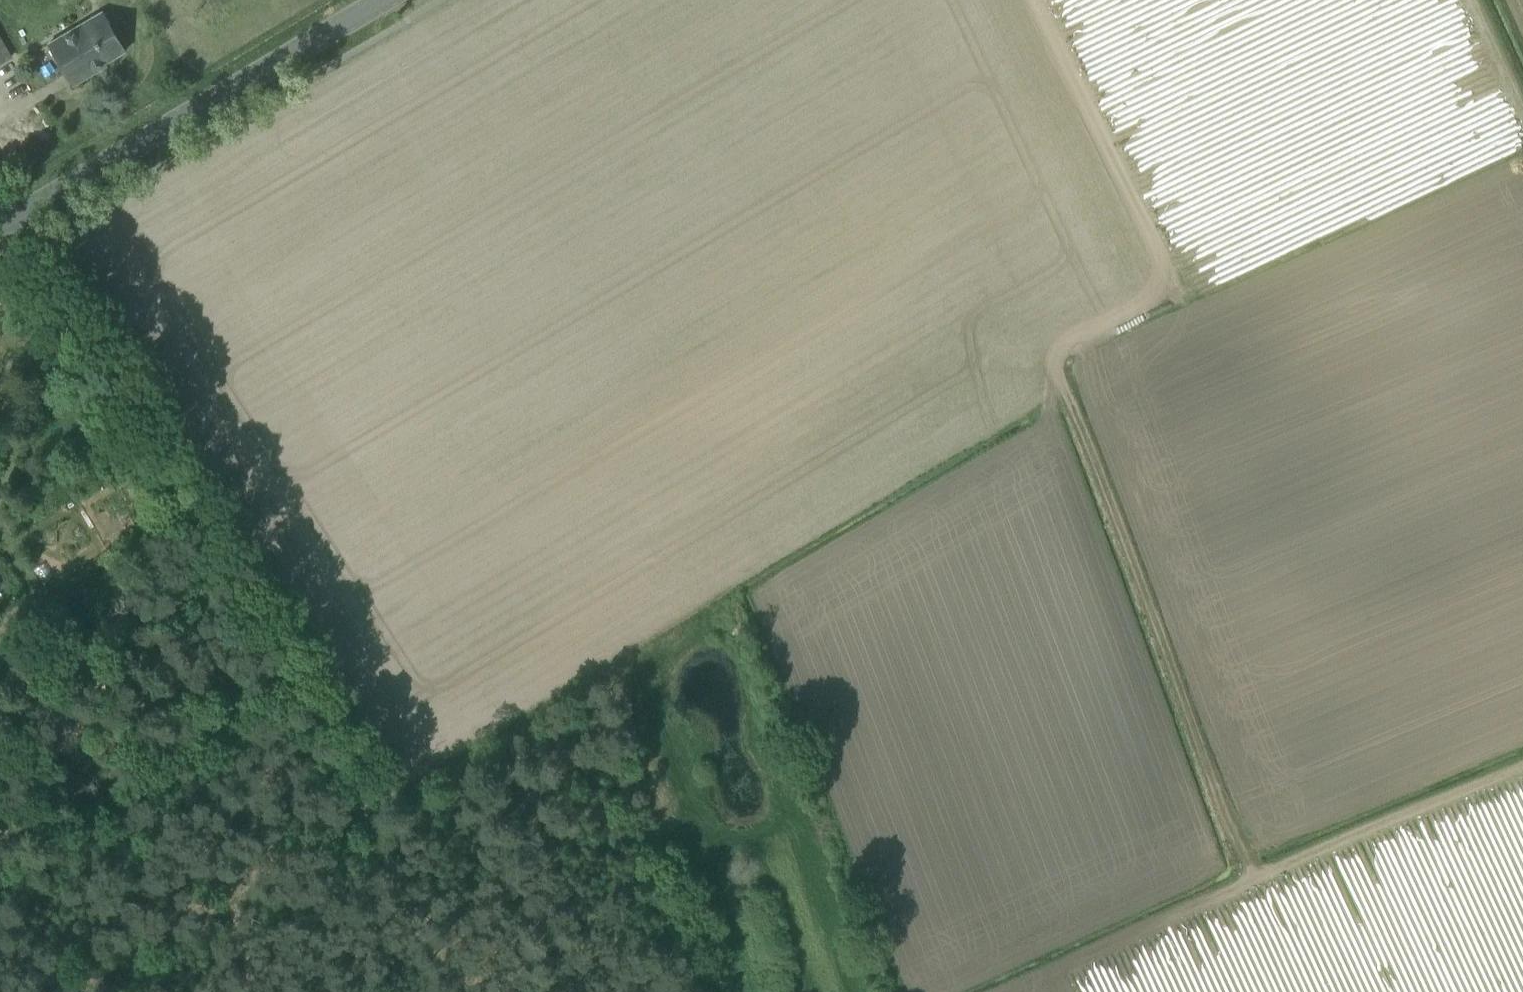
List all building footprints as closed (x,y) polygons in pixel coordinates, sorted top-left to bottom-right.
[(124,50),(105,18),(89,27),(86,21),(67,32),(71,38),(52,49),(72,85),(105,65),(103,63),(124,50)] [(10,57),(0,41),(0,63),(10,57)]
